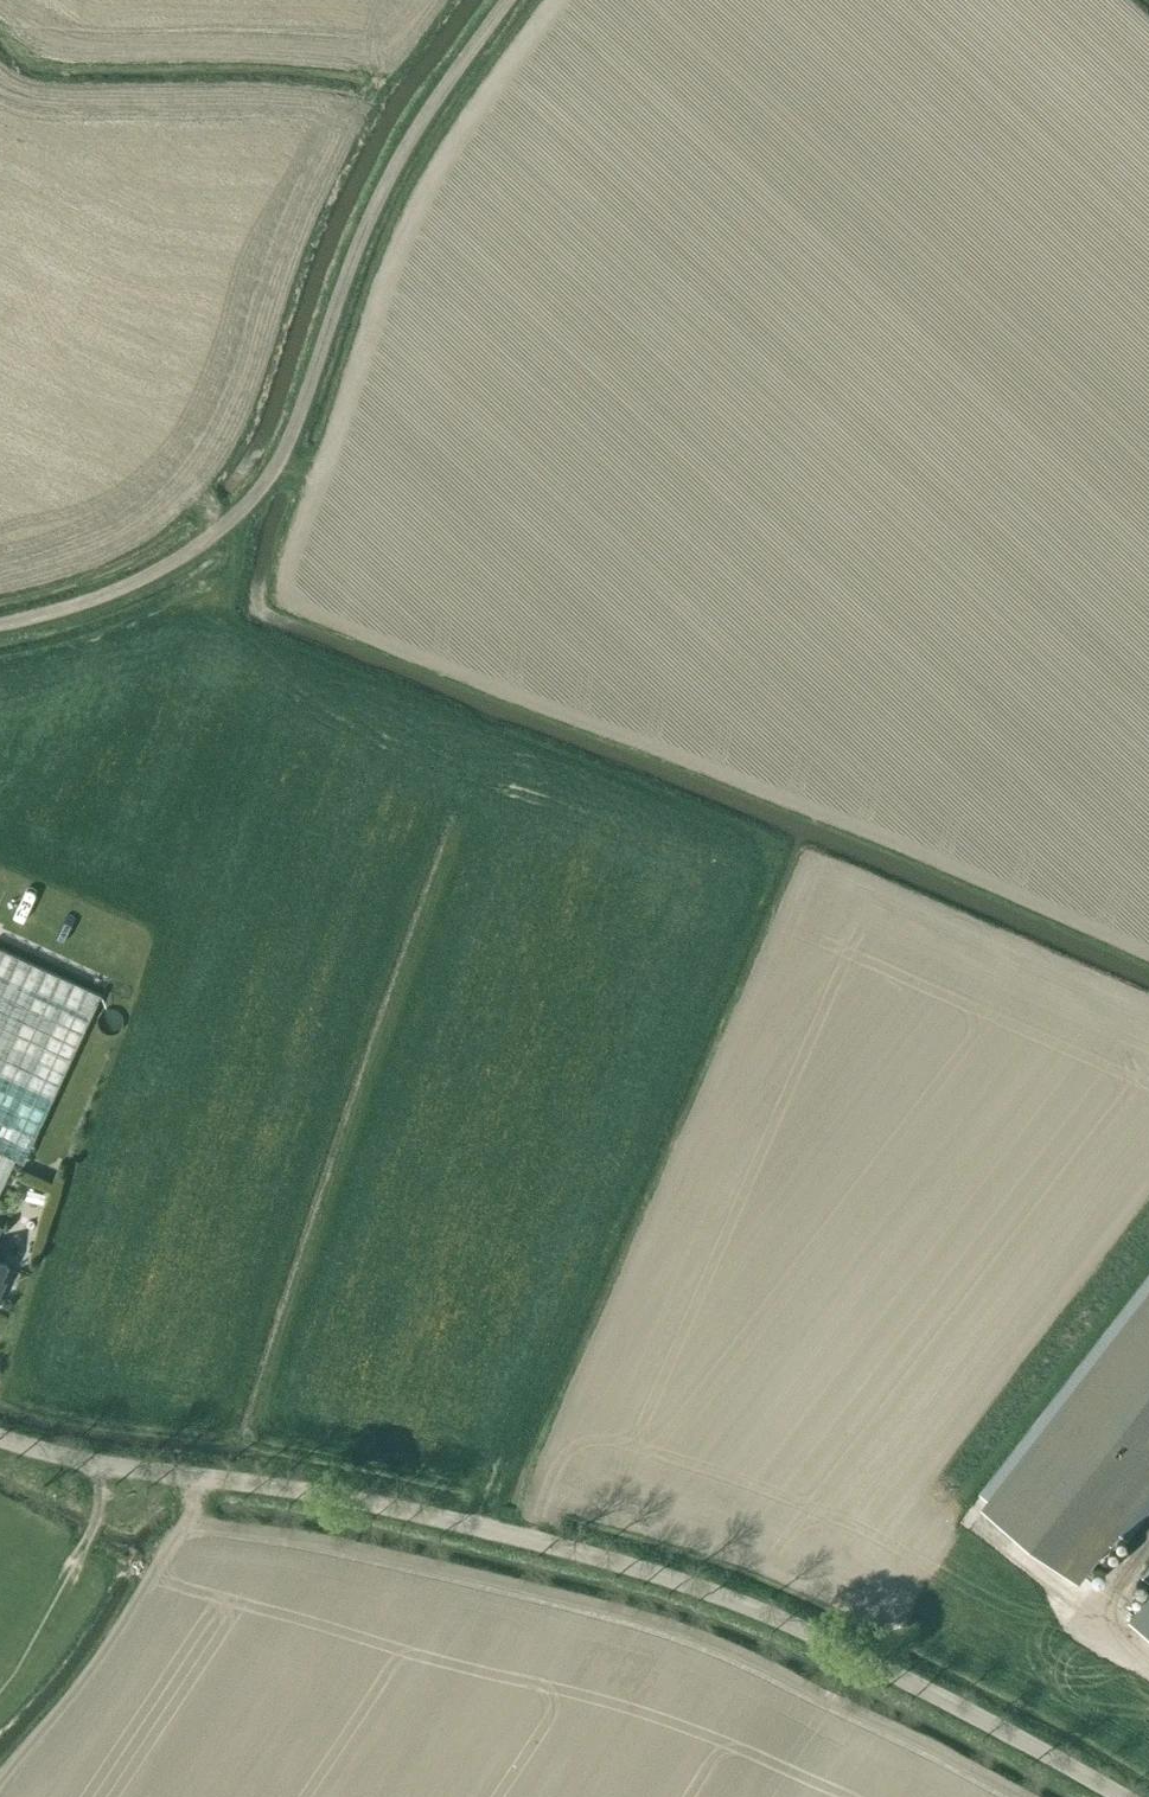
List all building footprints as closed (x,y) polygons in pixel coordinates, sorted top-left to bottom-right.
[(14,1158),(23,1162),(101,994),(0,947),(0,1188),(14,1158)] [(984,1489),(994,1497),(984,1509),(1075,1579),(1085,1567),(1096,1576),(1148,1507),(1148,1276),(984,1489)] [(1110,1605),(1148,1635),(1148,1554),(1110,1605)]
